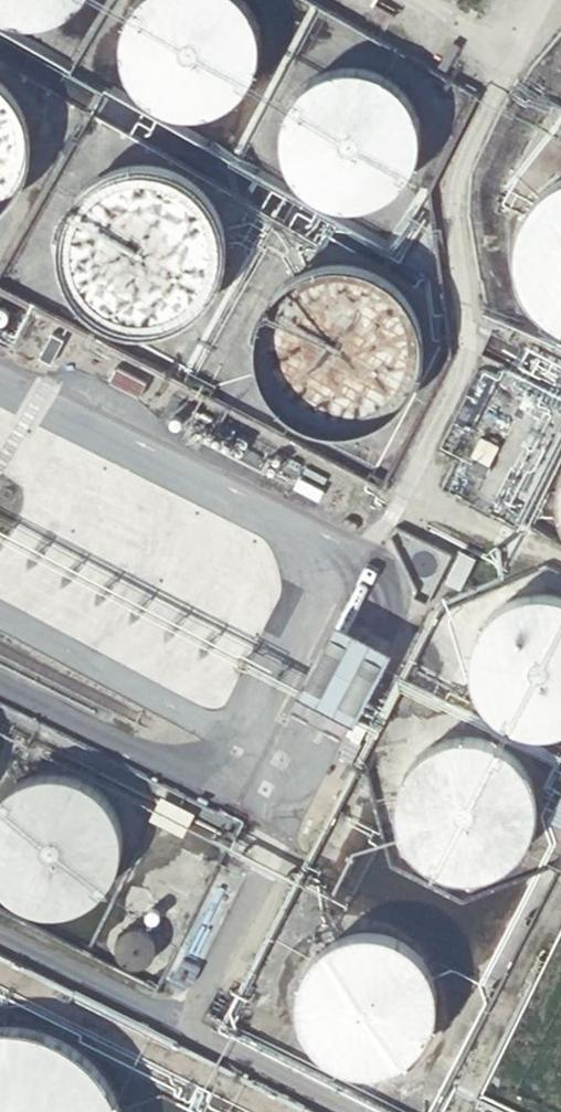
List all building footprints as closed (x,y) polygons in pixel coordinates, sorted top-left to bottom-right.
[(7,21),(20,25),(32,26),(44,25),(59,21),(70,16),(82,6),(87,0),(0,0),(0,17),(7,21)] [(265,45),(265,44),(264,31),(259,17),(253,5),(248,0),(141,0),(133,11),(128,24),(125,37),(125,44),(125,55),(129,71),(135,82),(143,92),(155,103),(169,110),(181,114),(193,115),(206,114),(219,111),(233,104),(243,96),(252,86),(259,74),(263,60),(265,45)] [(419,152),(421,138),(421,137),(420,124),(416,111),(409,99),(400,88),(388,79),(377,73),(364,70),(352,69),(340,70),(326,74),(317,79),(305,88),(295,101),(290,109),(286,124),(284,137),(285,149),(289,163),(294,173),(304,186),(312,193),(323,199),(333,203),(349,206),(364,205),(377,202),(388,196),(399,188),(408,178),(415,166),(419,152)] [(35,138),(35,137),(33,120),(31,113),(26,101),(18,87),(6,74),(0,70),(0,205),(10,197),(21,185),(29,170),(34,154),(35,138)] [(228,259),(229,243),(227,226),(221,208),(213,195),(203,183),(189,173),(180,168),(172,165),(161,162),(143,161),(129,163),(114,168),(99,177),(86,188),(79,197),(71,214),(66,229),(65,244),(67,260),(71,275),(78,288),(89,301),(101,312),(116,320),(132,325),(146,326),(162,325),(179,320),(193,312),(205,302),(216,289),(224,274),(228,259)] [(560,182),(547,189),(539,196),(533,203),(523,216),(515,233),(511,251),(511,260),(512,278),(517,295),(525,309),(536,322),(548,332),(560,340),(560,181),(560,182)] [(423,368),(425,351),(425,349),(423,332),(417,316),(410,303),(399,290),(385,279),(373,273),(358,268),(340,267),(325,268),(316,271),(305,275),(293,282),(280,294),(270,307),(263,321),(259,335),(258,351),(259,367),(265,384),(273,398),(282,409),(295,420),(305,426),(318,430),(326,432),(338,434),(348,434),(357,432),(373,428),(387,420),(401,409),(412,395),(418,384),(423,368)] [(556,600),(542,599),(530,600),(518,604),(505,611),(494,620),(486,631),(480,643),(477,656),(476,667),(477,680),(481,693),(488,705),(496,715),(506,723),(517,729),(530,733),(543,735),(557,733),(560,732),(560,601),(556,600)] [(335,608),(299,681),(354,708),(390,636),(335,608)] [(536,821),(537,808),(537,807),(536,795),(532,782),(525,769),(515,758),(502,748),(491,743),(477,740),(466,740),(453,742),(439,747),(429,753),(420,762),(413,771),(406,784),(403,795),(402,808),(403,821),(408,836),(415,847),(424,858),(435,866),(448,872),(462,875),(473,875),(484,874),(497,870),(509,863),(519,854),(527,844),(532,834),(536,821)] [(128,837),(128,835),(127,828),(127,822),(125,817),(123,811),(122,807),(119,802),(117,799),(113,794),(109,788),(104,784),(97,778),(90,774),(85,772),(80,770),(75,769),(70,767),(61,767),(54,767),(47,768),(42,769),(35,771),(27,774),(22,777),(15,782),(11,785),(8,788),(4,793),(0,799),(0,873),(3,879),(7,883),(11,887),(16,891),(20,894),(26,898),(34,901),(42,904),(47,905),(56,906),(62,906),(70,905),(74,904),(84,901),(91,898),(97,894),(102,890),(105,887),(110,883),(115,877),(119,870),(122,865),(124,858),(126,851),(128,844),(128,837)] [(560,820),(560,788),(549,815),(560,820)] [(308,971),(302,986),(300,994),(300,1009),(303,1024),(307,1035),(312,1043),(320,1054),(328,1060),(335,1065),(346,1070),(362,1074),(379,1074),(393,1071),(404,1067),(417,1059),(427,1048),(433,1039),(438,1028),(442,1015),(442,998),(440,983),(437,975),(433,967),(424,955),(411,945),(396,937),(380,933),(368,932),(354,934),(341,939),(327,948),(316,958),(308,971)] [(118,1101),(109,1084),(102,1074),(95,1066),(87,1058),(76,1049),(57,1038),(47,1034),(31,1029),(7,1026),(0,1026),(0,1111),(121,1111),(118,1101)]
